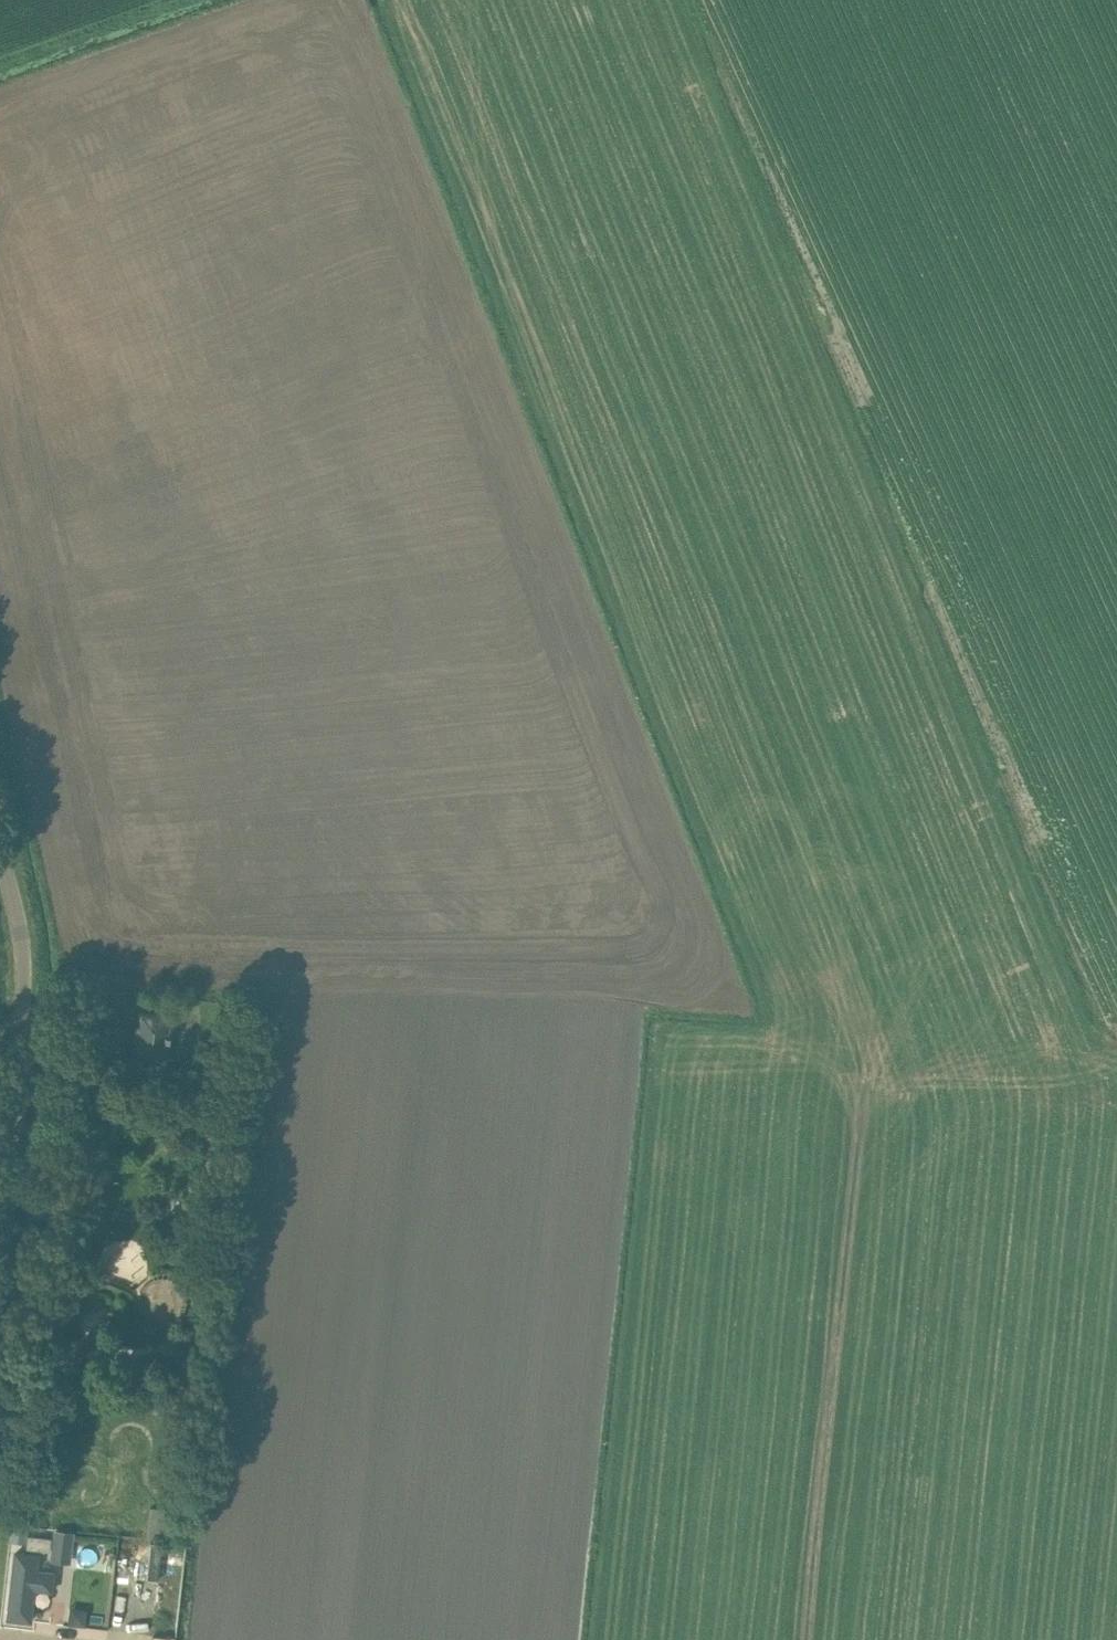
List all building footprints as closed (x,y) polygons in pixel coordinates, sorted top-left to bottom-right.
[(169,1019),(142,1016),(137,1056),(164,1060),(169,1019)] [(26,1545),(28,1527),(12,1526),(9,1543),(26,1545)] [(69,1562),(72,1535),(55,1533),(52,1560),(69,1562)] [(26,1549),(51,1552),(53,1538),(28,1536),(26,1549)] [(15,1553),(7,1619),(31,1621),(34,1589),(51,1591),(54,1572),(37,1570),(38,1555),(15,1553)] [(70,1607),(68,1624),(85,1626),(87,1609),(70,1607)]
